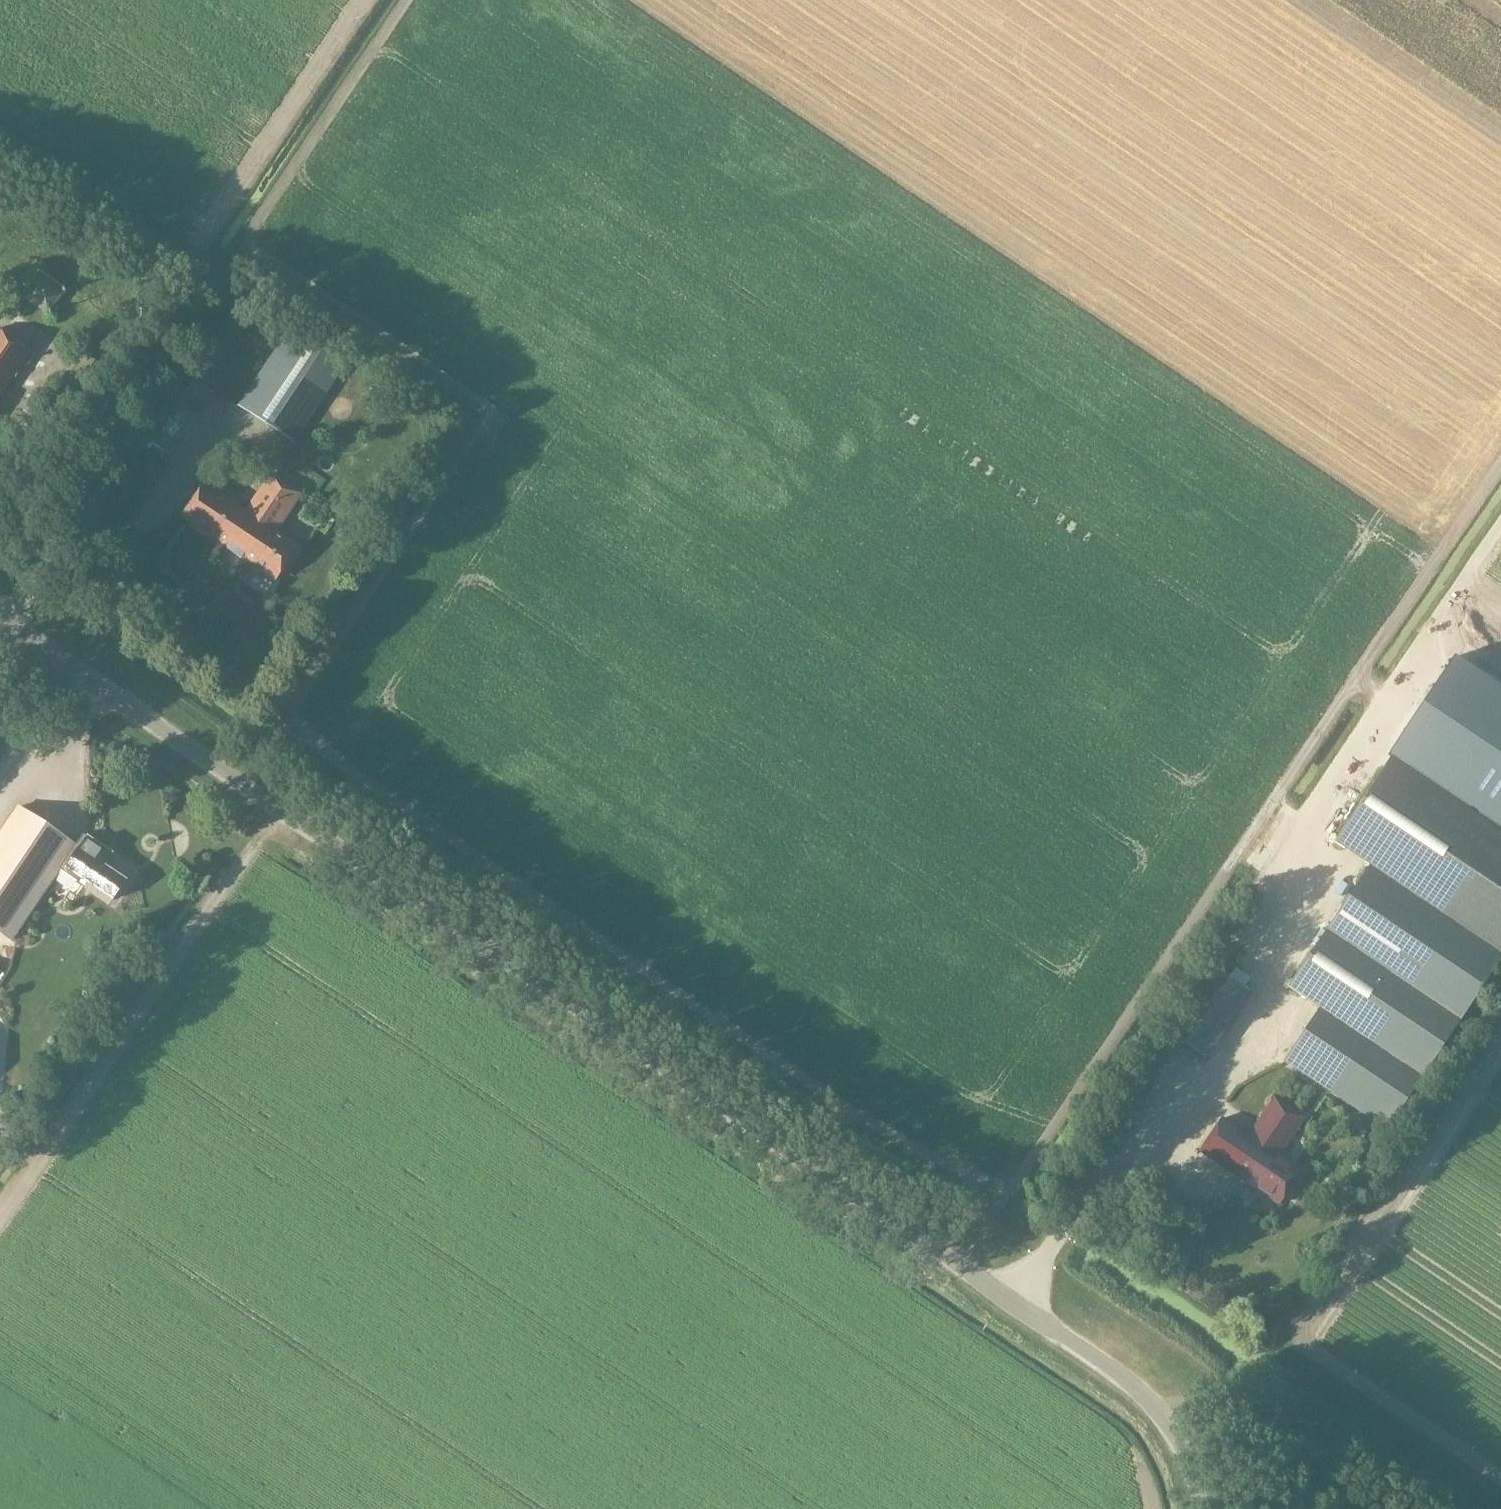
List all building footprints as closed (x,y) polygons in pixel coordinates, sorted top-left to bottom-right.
[(49,315),(67,290),(40,271),(22,298),(49,315)] [(294,443),(348,363),(292,326),(239,406),(294,443)] [(29,352),(0,332),(0,395),(29,352)] [(153,462),(156,475),(172,471),(169,459),(153,462)] [(275,532),(283,521),(301,494),(271,474),(245,512),(204,484),(182,517),(275,580),(298,547),(275,532)] [(69,512),(75,503),(69,500),(64,508),(69,512)] [(1456,659),(1390,758),(1500,832),(1500,688),(1456,659)] [(1500,953),(1500,832),(1390,758),(1335,840),(1370,863),(1288,987),(1321,1009),(1286,1063),(1385,1128),(1436,1051),(1441,1055),(1447,1046),(1442,1043),(1500,953)] [(74,846),(17,807),(0,832),(0,933),(12,940),(60,868),(77,879),(79,877),(112,900),(125,880),(103,865),(111,853),(87,836),(78,849),(74,846)] [(1222,1118),(1200,1152),(1278,1205),(1301,1172),(1278,1156),(1304,1119),(1274,1098),(1248,1136),(1222,1118)]
